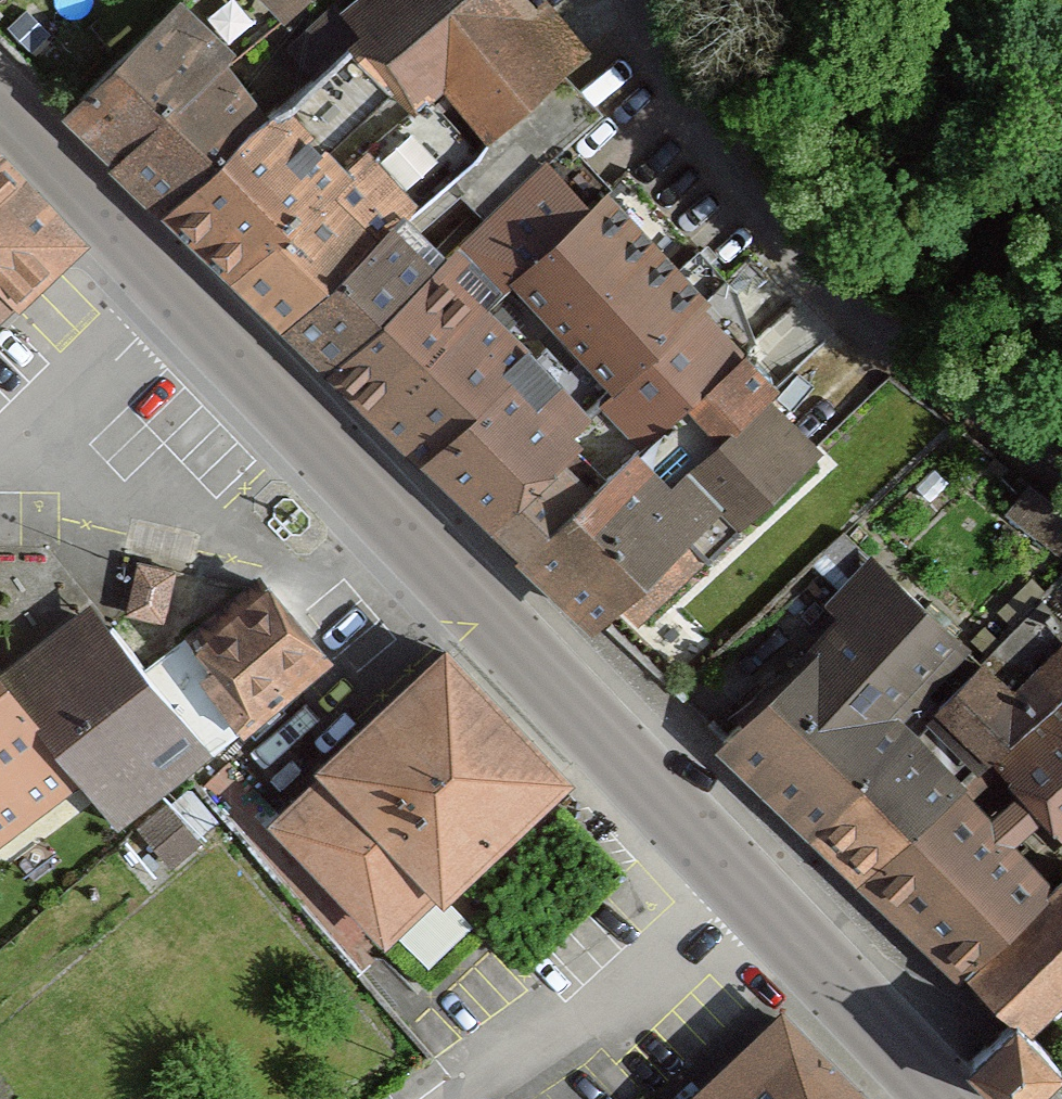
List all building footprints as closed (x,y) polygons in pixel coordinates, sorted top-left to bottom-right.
[(294,0),(242,0),(266,26),(294,0)] [(273,88),(283,98),(334,153),(395,96),(412,114),(438,89),(485,139),(573,58),(518,0),(367,0),(273,88)] [(225,55),(174,3),(63,114),(114,167),(216,65),(225,55)] [(216,65),(114,167),(159,214),(265,115),(216,65)] [(229,285),(351,171),(334,153),(283,98),(265,115),(159,214),(229,285)] [(604,202),(555,150),(442,263),(488,310),(604,202)] [(0,155),(0,263),(28,292),(82,240),(0,155)] [(351,171),(229,285),(282,338),(403,221),(416,207),(366,156),(351,171)] [(488,310),(368,426),(423,476),(548,348),(599,409),(731,283),(696,244),(672,269),(604,202),(488,310)] [(322,379),(442,263),(403,221),(282,338),(322,379)] [(28,292),(0,263),(0,319),(28,292)] [(442,263),(322,379),(368,426),(488,310),(442,263)] [(731,283),(599,409),(642,454),(742,358),(774,328),(731,283)] [(539,472),(599,409),(548,348),(423,476),(516,570),(582,513),(539,472)] [(767,405),(779,390),(742,358),(642,454),(582,513),(516,570),(556,611),(767,405)] [(637,637),(817,456),(767,405),(556,611),(591,644),(617,618),(637,637)] [(964,636),(867,557),(821,605),(835,619),(711,750),(792,830),(889,719),(964,636)] [(172,575),(126,571),(121,620),(167,624),(172,575)] [(207,760),(337,665),(270,575),(141,671),(207,760)] [(74,784),(113,831),(207,760),(141,671),(88,604),(5,667),(44,718),(32,730),(74,784)] [(444,903),(572,792),(446,647),(319,758),(332,773),(278,820),(420,981),(473,935),(444,903)] [(74,784),(32,730),(44,718),(5,667),(0,661),(0,841),(74,784)] [(986,766),(1032,718),(979,670),(912,740),(889,719),(792,830),(861,899),(960,795),(986,766)] [(1032,718),(986,766),(1061,842),(1061,689),(1032,718)] [(861,899),(964,987),(1061,886),(960,795),(861,899)] [(173,797),(148,820),(179,853),(204,830),(173,797)] [(964,987),(1009,1025),(1024,1040),(1061,1000),(1061,885),(1061,886),(964,987)] [(780,1010),(691,1098),(870,1098),(780,1010)] [(1061,1076),(1024,1040),(1009,1025),(992,1042),(962,1073),(989,1098),(1039,1098),(1044,1094),(1061,1076)]
